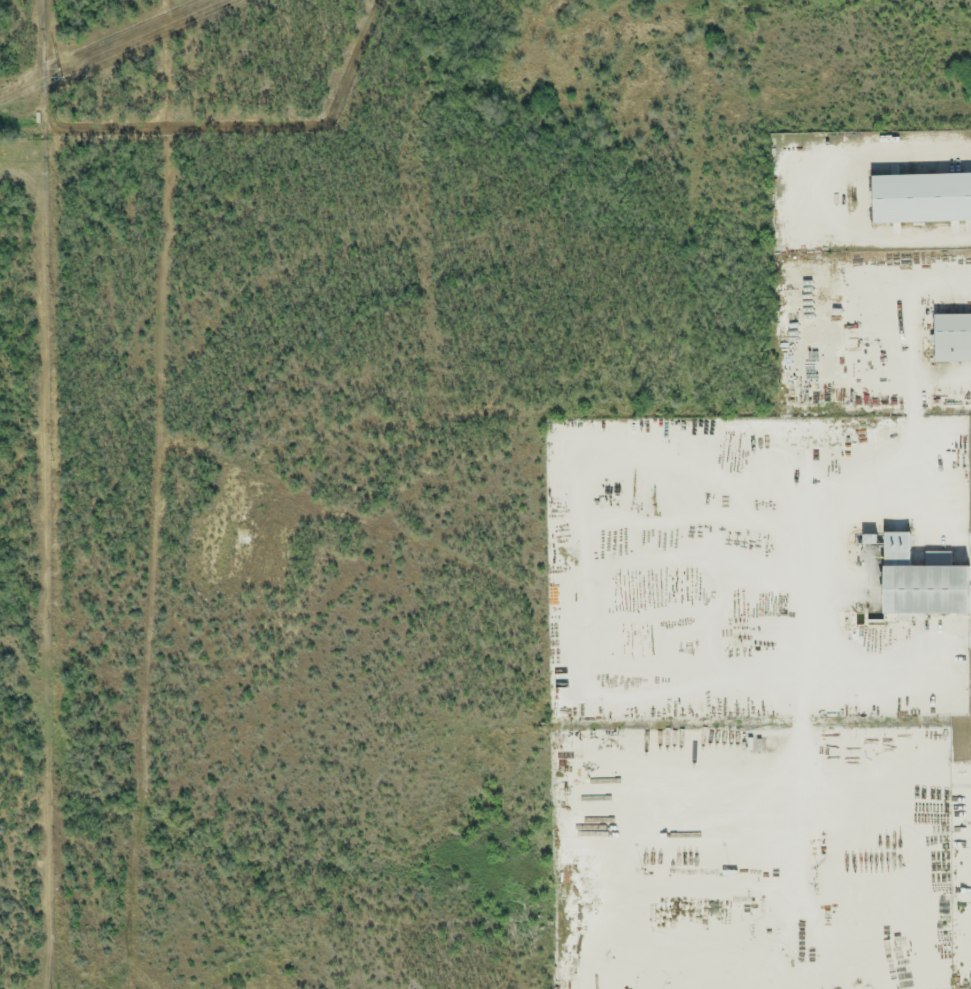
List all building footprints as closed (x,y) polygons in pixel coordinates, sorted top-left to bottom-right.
[(865,176),(970,174),(970,222),(866,225),(865,176)] [(930,316),(970,315),(970,363),(930,364),(930,316)] [(966,568),(967,616),(871,617),(871,568),(966,568)]
